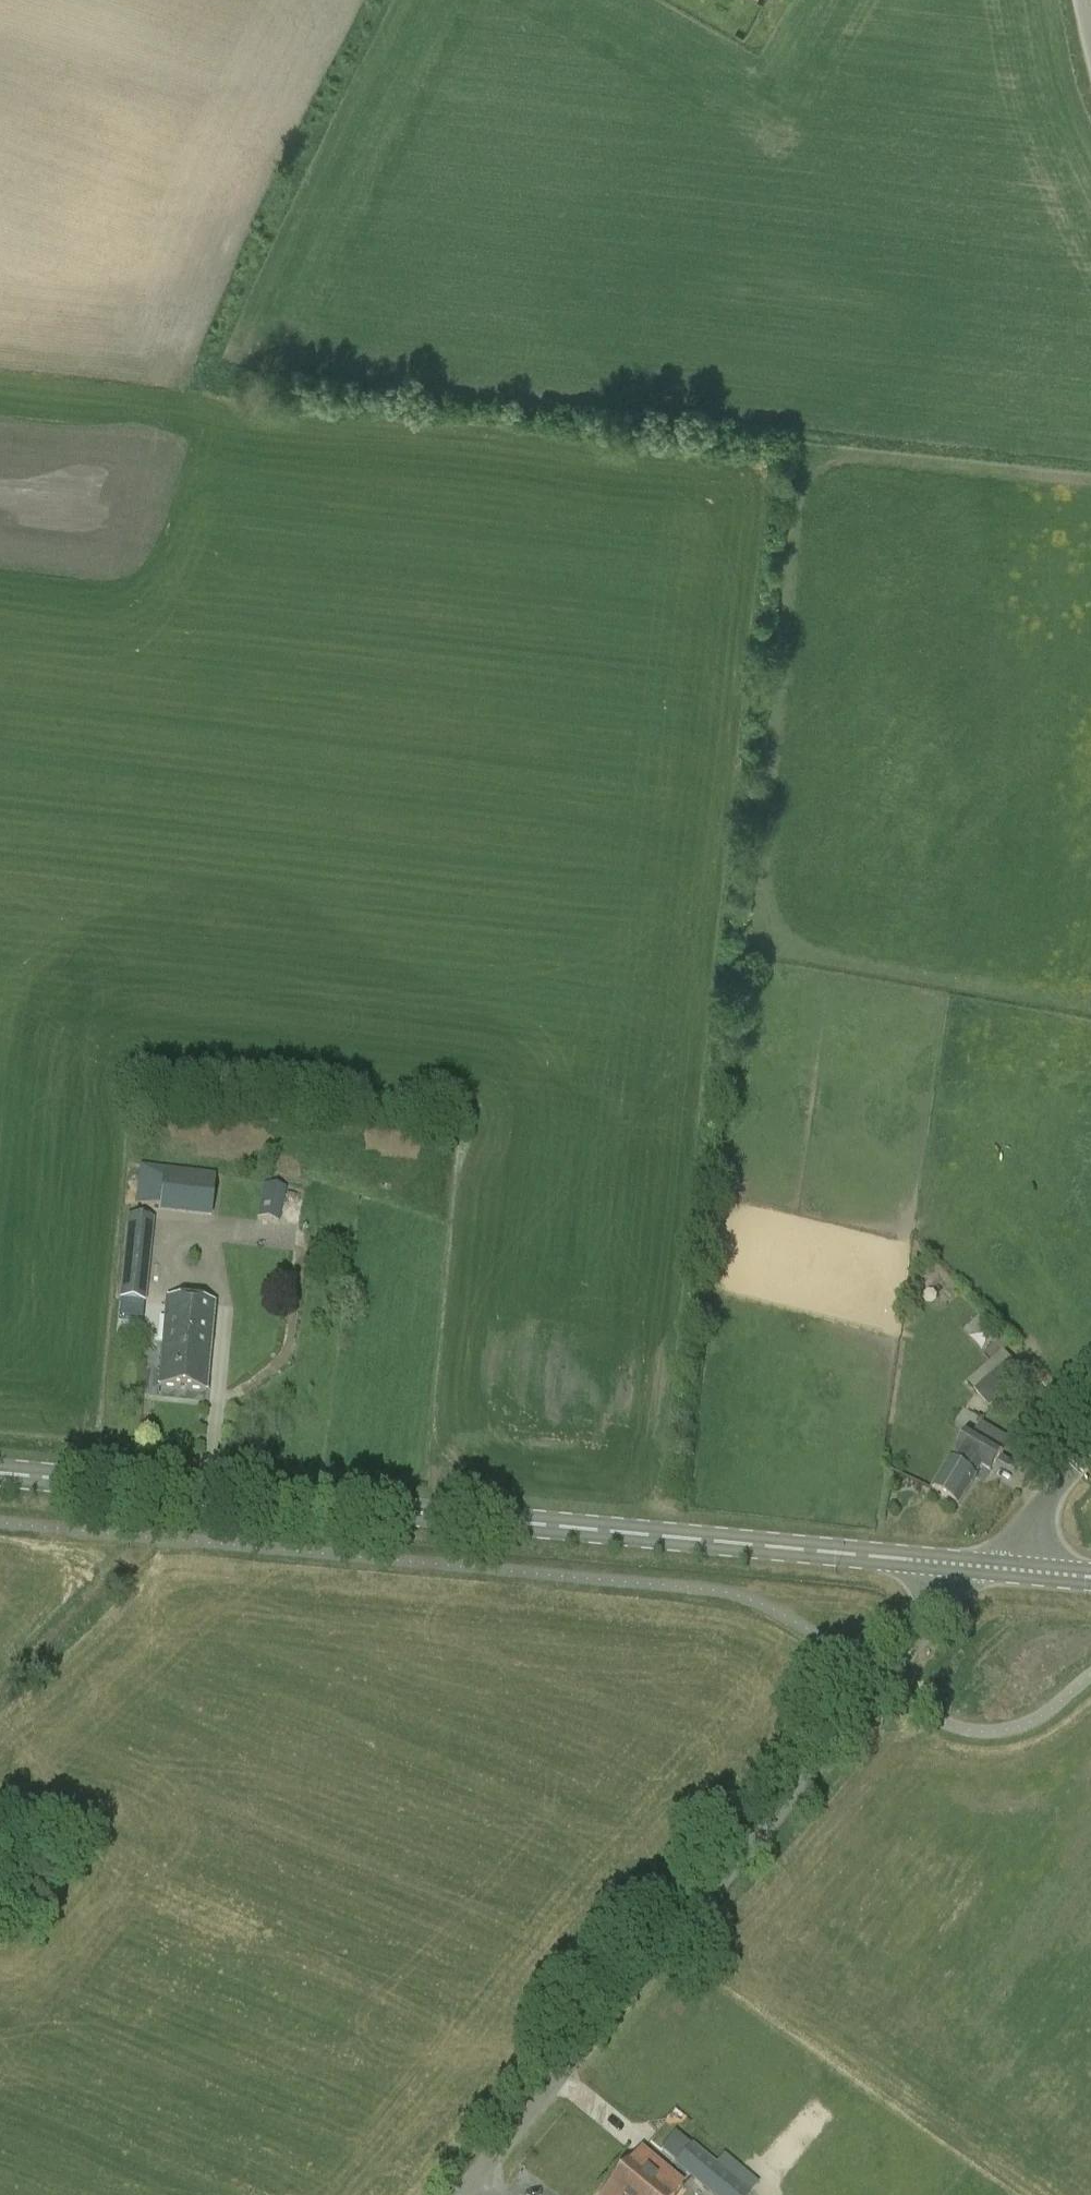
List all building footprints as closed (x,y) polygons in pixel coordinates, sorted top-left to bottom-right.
[(159,1209),(164,1169),(140,1166),(136,1206),(159,1209)] [(266,1184),(257,1218),(279,1224),(287,1189),(266,1184)] [(147,1302),(152,1250),(124,1247),(119,1299),(147,1302)] [(207,1392),(215,1305),(167,1300),(159,1388),(207,1392)] [(1003,1353),(968,1384),(975,1392),(990,1409),(1026,1378),(1011,1360),(1010,1361),(1003,1353)] [(1031,1367),(1026,1362),(1019,1367),(1024,1373),(1031,1367)] [(955,1451),(957,1452),(951,1463),(933,1492),(959,1507),(982,1467),(991,1472),(1004,1452),(1002,1451),(1009,1440),(981,1423),(973,1435),(967,1431),(964,1437),(958,1434),(951,1446),(956,1449),(955,1451)] [(618,2176),(641,2194),(674,2194),(682,2185),(640,2150),(618,2176)] [(688,2152),(675,2166),(710,2194),(740,2194),(688,2152)] [(618,2176),(602,2194),(641,2194),(618,2176)]
